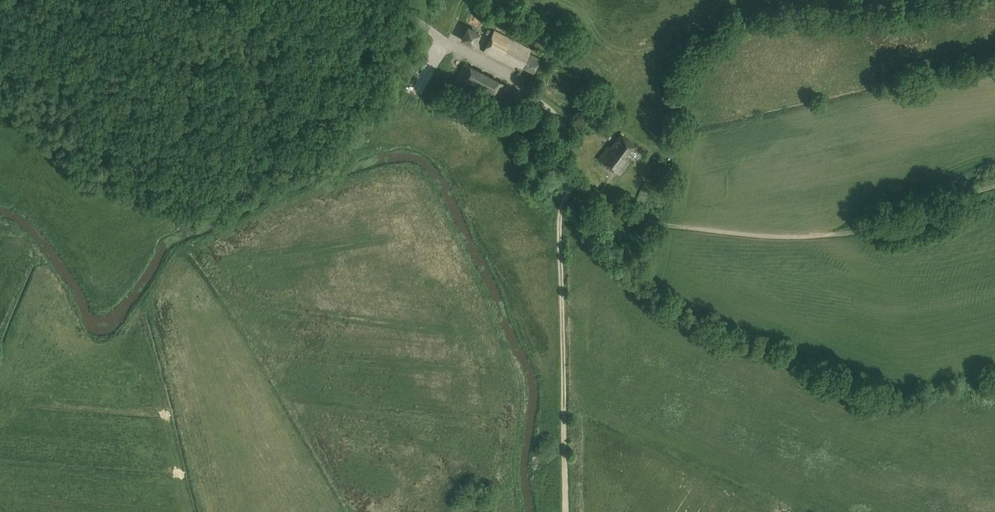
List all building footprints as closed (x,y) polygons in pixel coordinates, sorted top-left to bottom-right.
[(468,25),(460,39),(473,46),(480,33),(468,25)] [(540,59),(529,53),(531,50),(494,31),(484,51),(514,67),(516,64),(532,73),(540,59)] [(470,82),(507,104),(516,89),(479,67),(470,82)] [(637,147),(620,134),(611,146),(609,144),(598,158),(620,175),(631,161),(628,159),(637,147)] [(578,192),(572,202),(585,210),(591,200),(578,192)]
